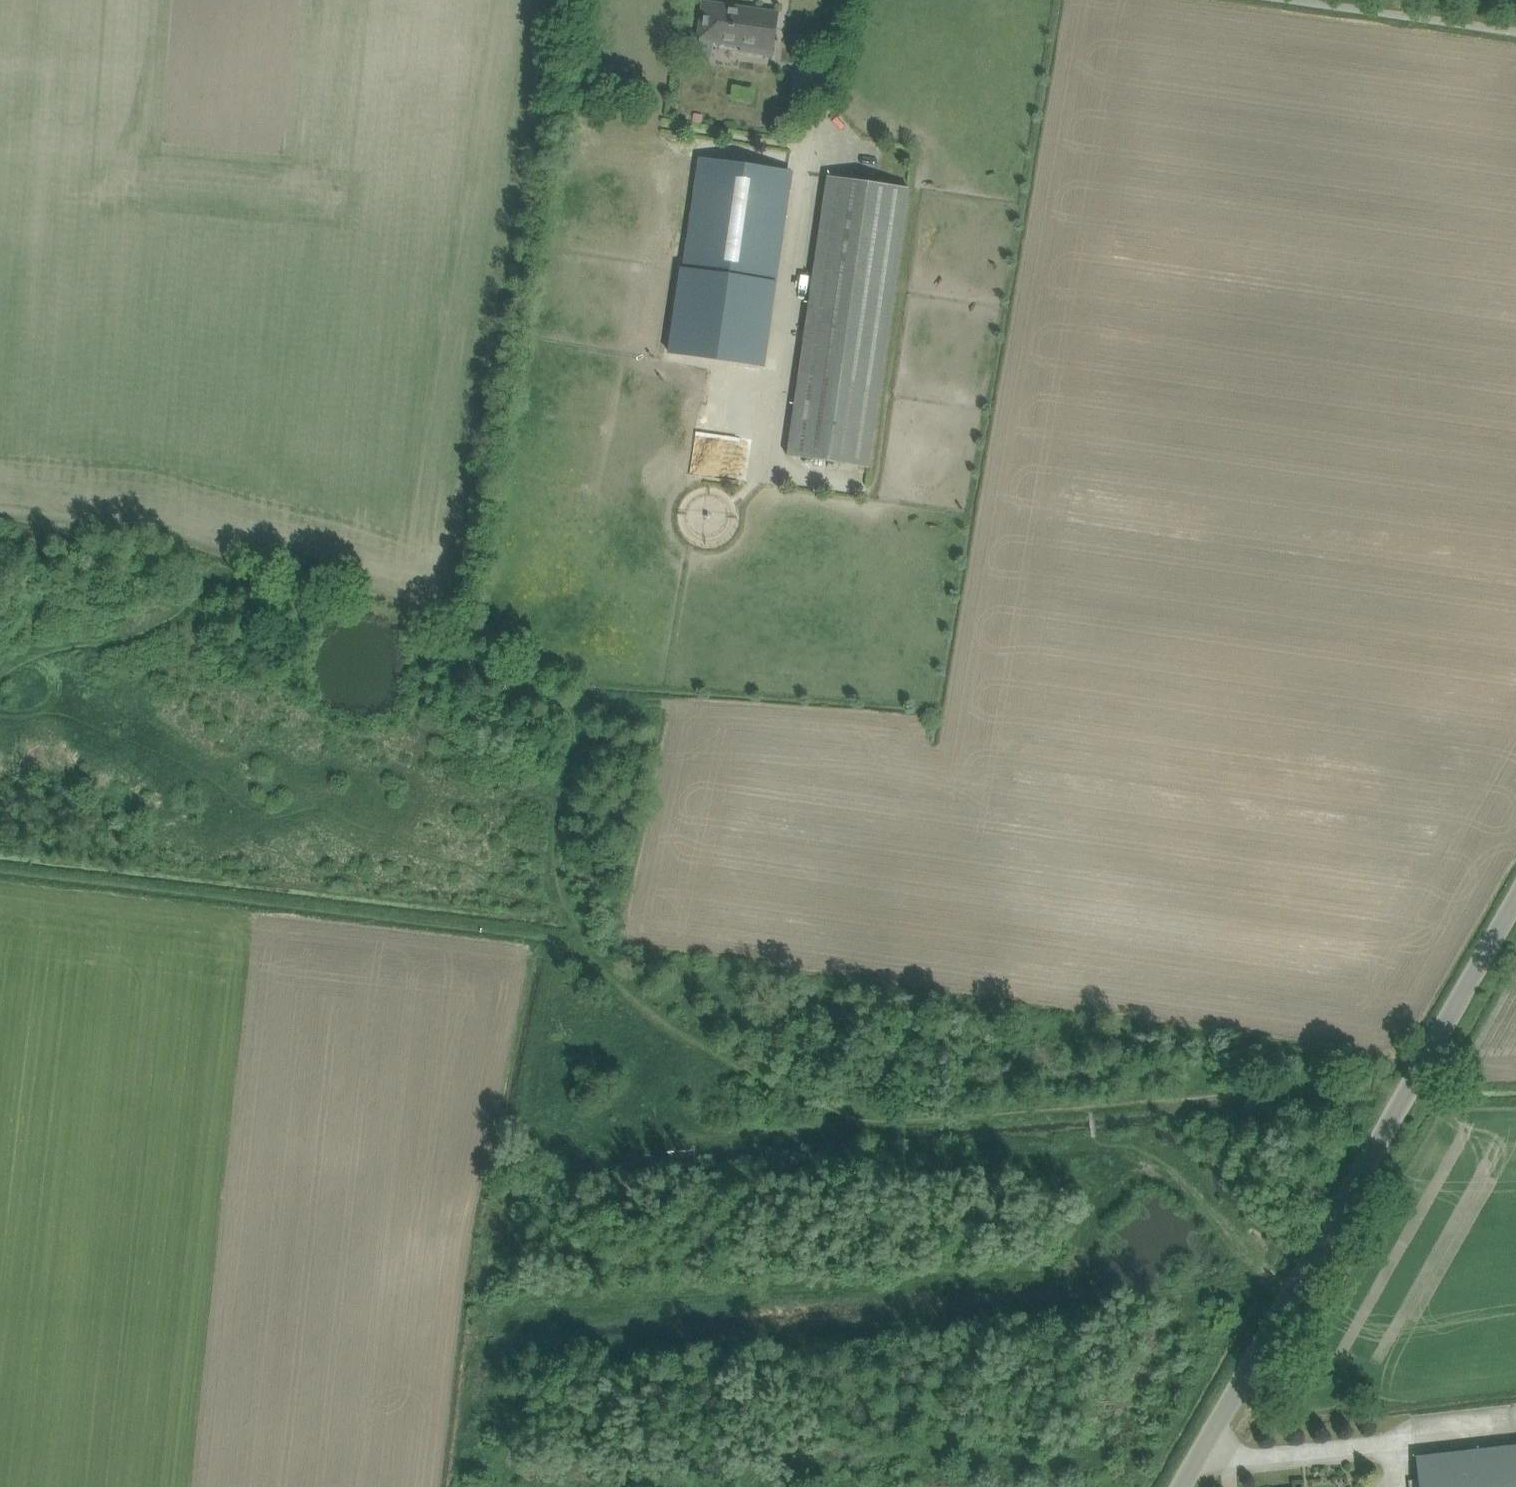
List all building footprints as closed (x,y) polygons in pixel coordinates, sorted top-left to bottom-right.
[(701,22),(698,39),(743,45),(742,51),(772,55),(775,33),(778,12),(704,2),(701,22)] [(684,269),(672,352),(762,366),(791,171),(706,158),(689,270),(684,269)] [(828,176),(788,456),(870,467),(909,188),(828,176)] [(1515,1446),(1416,1458),(1419,1486),(1515,1486),(1515,1446)]
